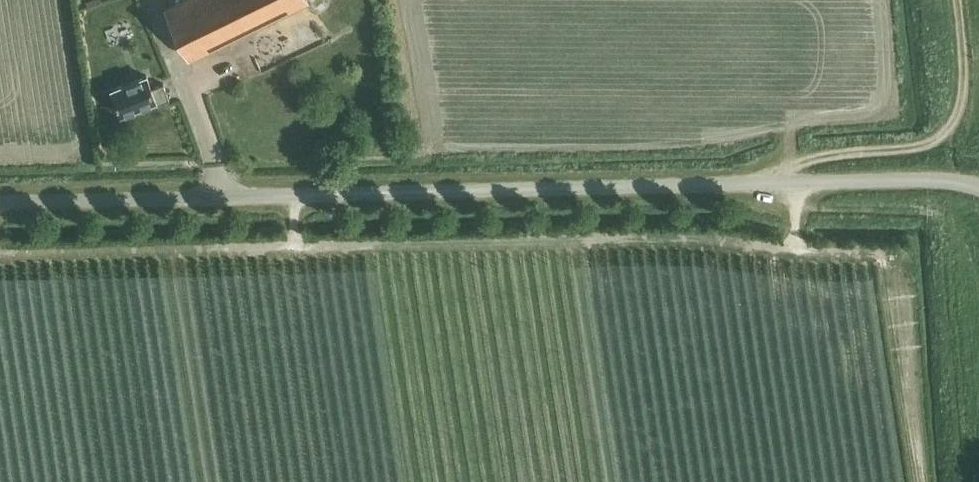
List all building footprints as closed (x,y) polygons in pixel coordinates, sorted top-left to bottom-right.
[(104,11),(127,3),(126,0),(100,0),(104,11)] [(188,56),(300,0),(176,0),(164,6),(188,56)] [(292,45),(269,56),(274,65),(327,39),(319,24),(289,39),(292,45)] [(163,83),(151,88),(146,75),(112,89),(123,116),(157,102),(158,104),(170,99),(163,83)]
